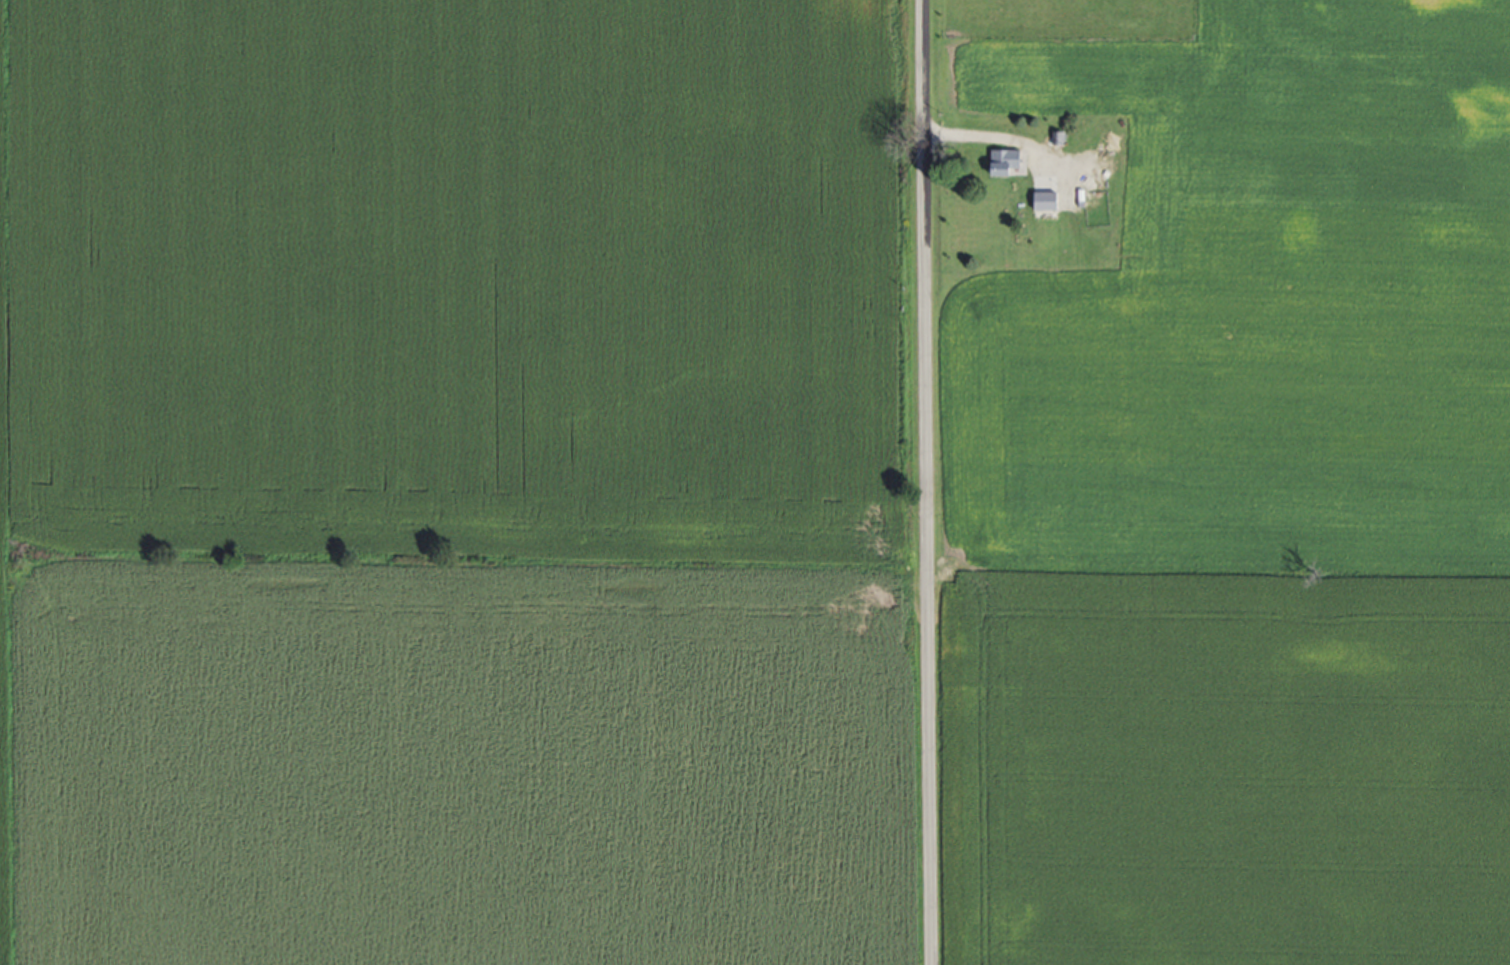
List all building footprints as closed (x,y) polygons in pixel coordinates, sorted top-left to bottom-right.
[(1023,150),(995,150),(995,176),(1023,176),(1023,150)] [(1062,193),(1038,193),(1039,216),(1063,215),(1062,193)]
